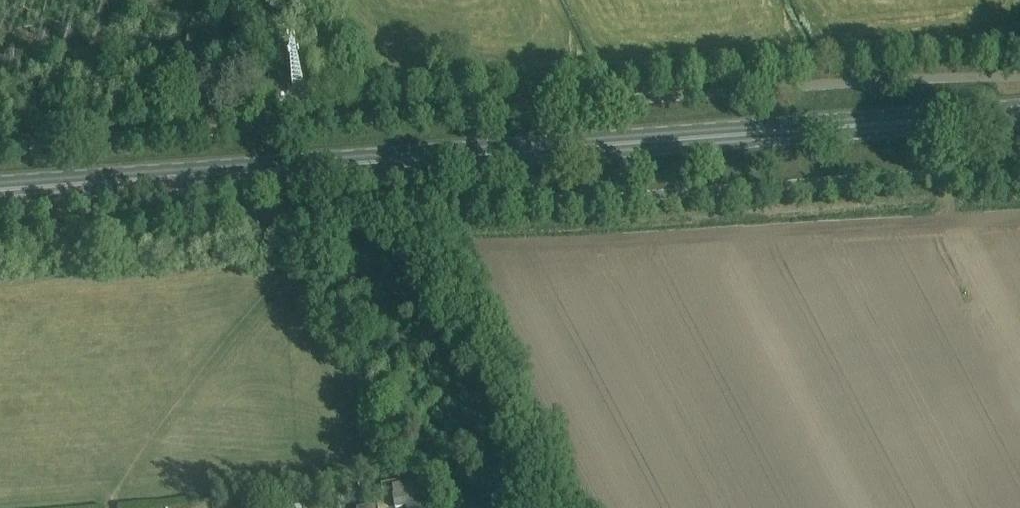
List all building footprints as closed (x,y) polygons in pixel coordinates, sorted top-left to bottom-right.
[(407,505),(408,507),(427,507),(423,478),(392,483),(396,507),(407,505)]
